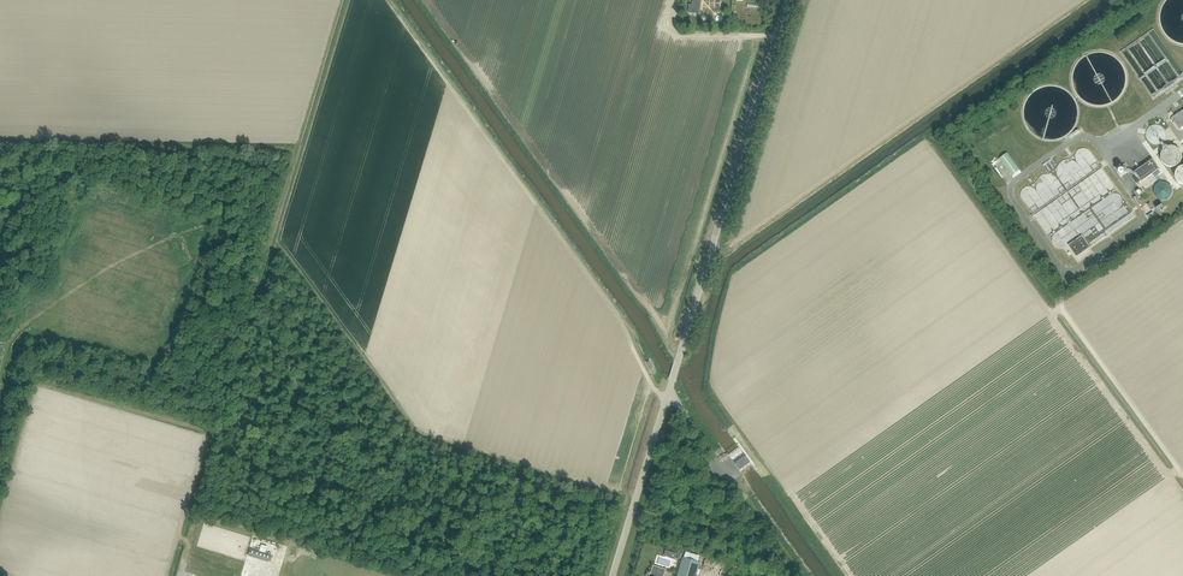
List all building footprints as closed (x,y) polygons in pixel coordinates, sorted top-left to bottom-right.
[(1174,116),(1171,111),(1168,114),(1179,129),(1182,127),(1182,110),(1174,116)] [(1152,144),(1156,145),(1159,144),(1162,143),(1165,140),(1166,136),(1165,132),(1164,129),(1162,127),(1159,125),(1155,125),(1152,126),(1149,128),(1147,130),(1146,134),(1146,137),(1147,140),(1149,143),(1152,144)] [(1163,163),(1165,166),(1168,168),(1172,168),(1176,167),(1179,165),(1181,162),(1182,158),(1181,155),(1180,152),(1178,150),(1175,148),(1172,147),(1168,148),(1165,150),(1163,152),(1161,156),(1161,160),(1163,163)] [(1064,248),(1068,245),(1082,236),(1090,248),(1135,217),(1121,197),(1119,195),(1116,193),(1112,194),(1114,190),(1114,186),(1090,151),(1087,150),(1084,149),(1082,149),(1079,150),(1077,151),(1075,153),(1074,156),(1074,159),(1075,161),(1071,160),(1068,160),(1064,161),(1061,162),(1058,165),(1056,169),(1056,173),(1056,175),(1055,176),(1052,174),(1048,174),(1044,174),(1041,176),(1038,178),(1037,181),(1036,184),(1035,187),(1034,188),(1031,186),(1028,186),(1025,187),(1023,188),(1021,191),(1020,193),(1020,196),(1020,199),(1044,232),(1046,234),(1050,235),(1053,235),(1051,238),(1051,241),(1052,244),(1055,247),(1057,248),(1059,249),(1062,249),(1064,248)] [(1106,158),(1110,159),(1110,155),(1098,155),(1098,163),(1106,163),(1106,158)] [(1152,159),(1134,172),(1141,182),(1159,169),(1152,159)] [(1182,186),(1182,167),(1179,168),(1177,170),(1175,173),(1175,176),(1175,180),(1177,183),(1180,185),(1182,186)] [(1171,187),(1170,186),(1169,185),(1168,184),(1167,183),(1166,183),(1165,182),(1164,182),(1163,182),(1162,182),(1161,182),(1160,182),(1159,183),(1158,183),(1157,184),(1156,184),(1155,185),(1155,186),(1154,187),(1154,188),(1154,189),(1153,189),(1153,190),(1153,191),(1153,192),(1154,193),(1154,194),(1154,195),(1155,196),(1155,197),(1156,197),(1157,198),(1158,199),(1159,199),(1160,200),(1161,200),(1162,200),(1163,200),(1164,200),(1165,199),(1166,199),(1167,199),(1168,198),(1169,197),(1169,196),(1170,196),(1170,195),(1171,194),(1171,193),(1171,192),(1171,191),(1171,190),(1171,189),(1171,188),(1171,187)] [(1090,248),(1082,236),(1068,245),(1076,257),(1090,248)] [(737,455),(731,459),(740,472),(751,464),(742,451),(737,455)] [(211,575),(262,575),(264,569),(192,550),(188,567),(204,571),(203,574),(211,575)] [(684,558),(682,558),(677,575),(695,575),(700,563),(684,558)] [(666,569),(653,565),(649,575),(664,575),(666,569)]
